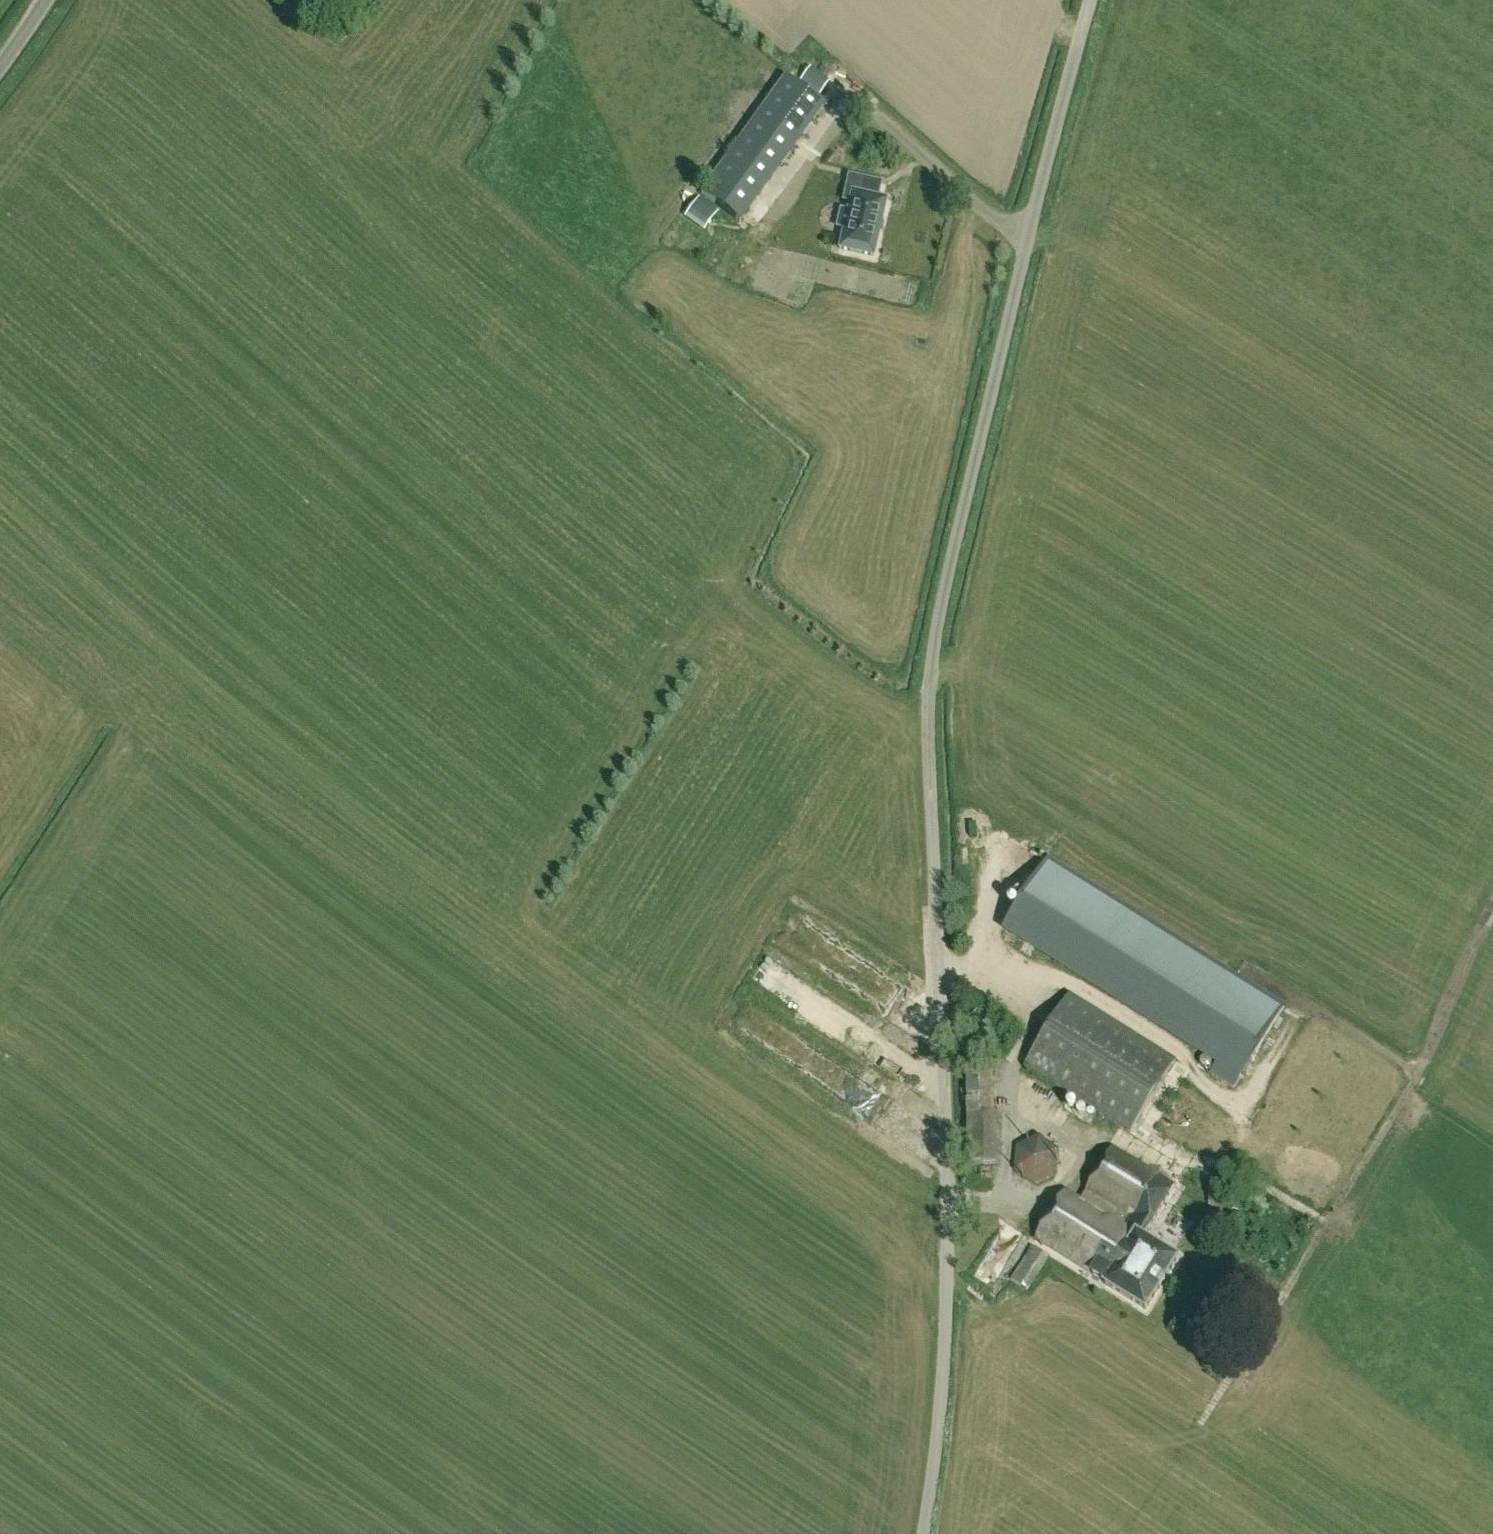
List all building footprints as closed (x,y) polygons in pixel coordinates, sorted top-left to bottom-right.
[(811,68),(799,83),(818,97),(829,82),(811,68)] [(785,76),(700,193),(741,224),(826,107),(785,76)] [(830,179),(836,170),(823,162),(817,172),(830,179)] [(893,175),(879,189),(918,224),(931,210),(893,175)] [(838,249),(872,255),(882,198),(875,197),(878,182),(860,179),(858,193),(849,192),(846,213),(839,212),(836,228),(842,229),(838,249)] [(702,232),(718,211),(698,196),(682,217),(702,232)] [(1234,1089),(1284,1008),(1049,861),(1006,930),(1219,1063),(1214,1071),(1212,1075),(1234,1089)] [(1025,1067),(1131,1134),(1178,1060),(1071,994),(1025,1067)] [(993,1057),(967,1057),(968,1164),(1002,1164),(1001,1115),(994,1115),(993,1057)] [(1015,1169),(1033,1183),(1054,1173),(1057,1151),(1038,1137),(1017,1146),(1015,1169)] [(1091,1275),(1104,1283),(1104,1284),(1146,1311),(1179,1258),(1145,1237),(1177,1185),(1115,1146),(1083,1198),(1068,1189),(1034,1241),(1090,1275),(1091,1275)] [(1032,1246),(1011,1279),(1028,1290),(1043,1267),(1050,1257),(1032,1246)]
